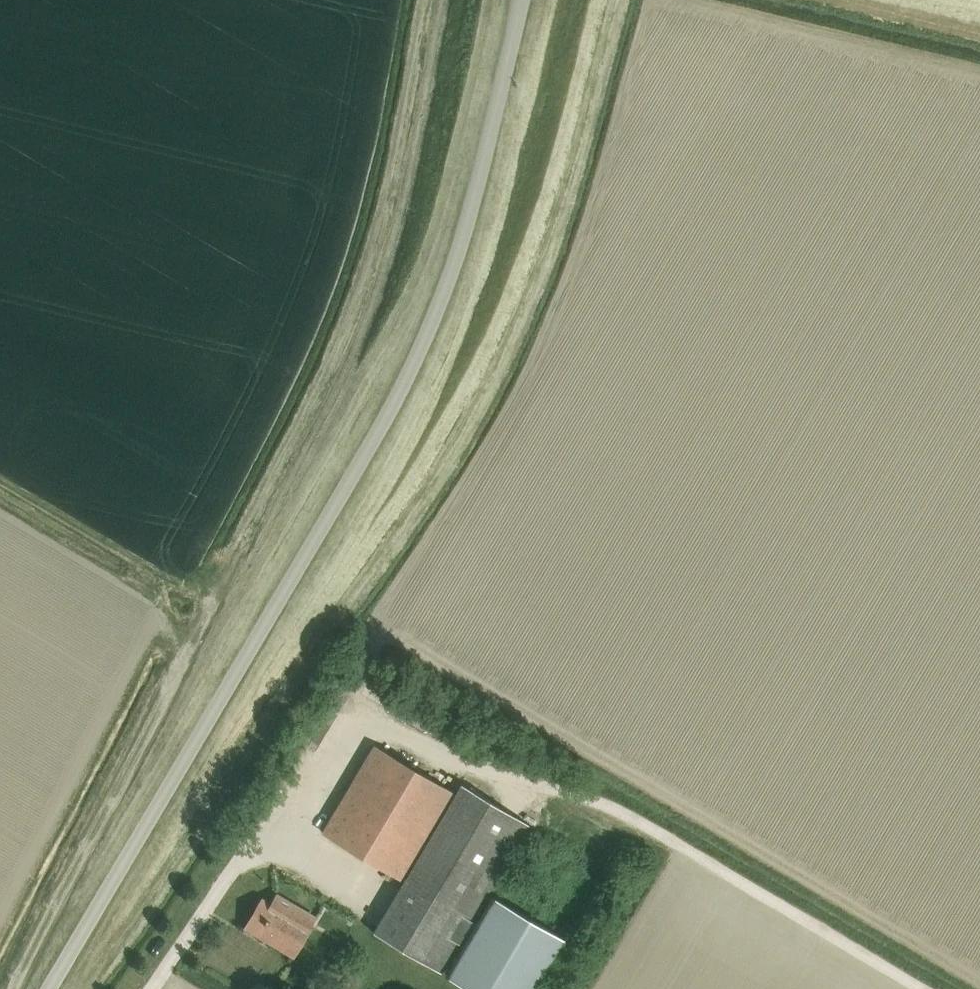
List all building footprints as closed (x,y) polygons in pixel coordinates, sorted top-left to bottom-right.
[(373,747),(322,834),(402,880),(453,794),(373,747)] [(459,784),(453,794),(402,880),(372,933),(441,973),(458,943),(471,921),(528,824),(459,784)] [(294,958),(310,929),(305,926),(311,916),(276,896),(270,905),(261,900),(244,929),(294,958)] [(466,948),(448,978),(466,988),(535,988),(564,939),(495,898),(479,925),(471,921),(458,943),(466,948)]
